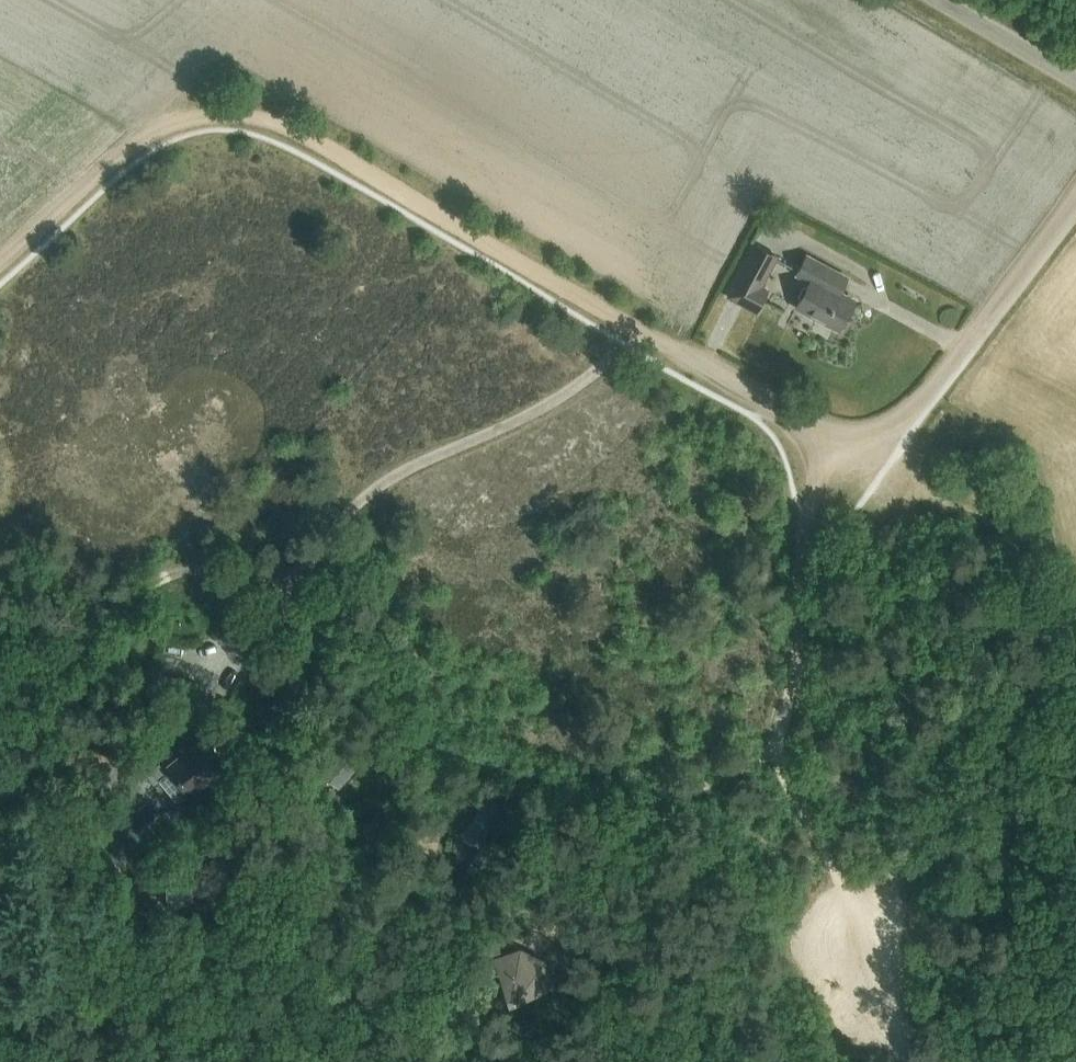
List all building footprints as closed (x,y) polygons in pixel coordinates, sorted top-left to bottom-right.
[(778,255),(754,243),(736,279),(728,294),(758,309),(769,287),(763,284),(778,255)] [(848,278),(829,268),(806,255),(796,273),(810,280),(796,306),(838,329),(854,300),(841,293),(848,278)] [(171,771),(161,779),(177,800),(187,792),(190,796),(226,768),(205,739),(168,768),(171,771)] [(340,789),(364,758),(346,743),(314,779),(322,785),(328,780),(340,789)] [(509,822),(500,816),(504,810),(487,797),(461,834),(478,847),(490,830),(499,836),(509,822)] [(228,904),(227,870),(186,870),(187,904),(228,904)] [(500,950),(497,937),(480,941),(483,954),(500,950)] [(540,956),(523,949),(494,955),(503,1001),(545,992),(540,956)]
